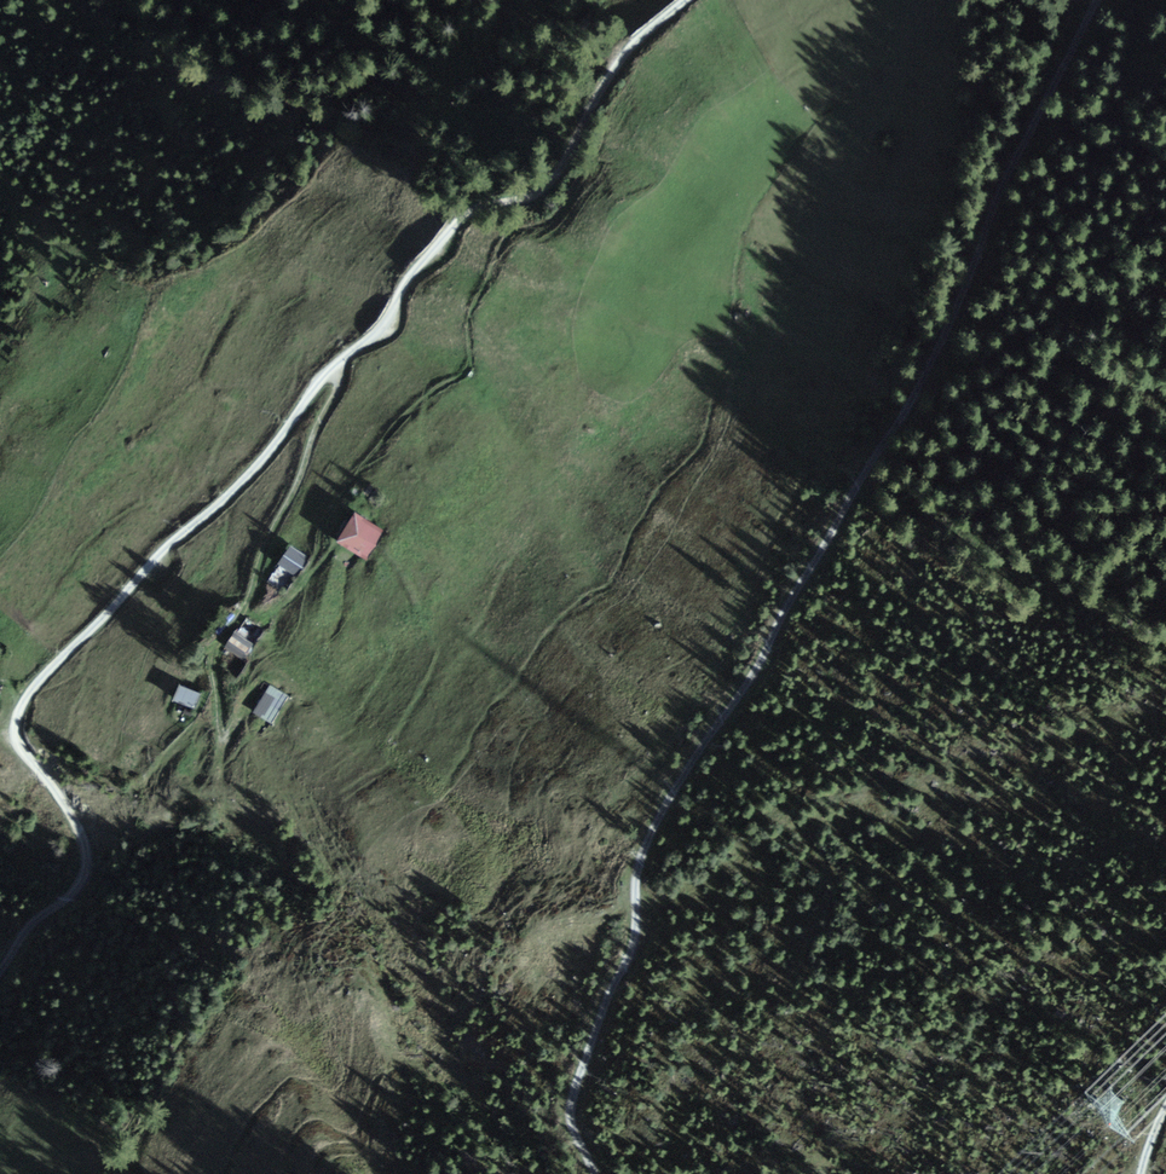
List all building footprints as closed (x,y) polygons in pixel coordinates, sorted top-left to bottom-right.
[(384,529),(353,511),(335,541),(366,559),(384,529)] [(312,556),(290,542),(277,563),(279,566),(269,580),(285,590),(294,576),(298,578),(312,556)] [(255,638),(235,626),(224,644),(244,656),(255,638)] [(202,692),(179,683),(173,700),(195,709),(202,692)] [(292,695),(270,683),(253,711),(275,723),(292,695)]
